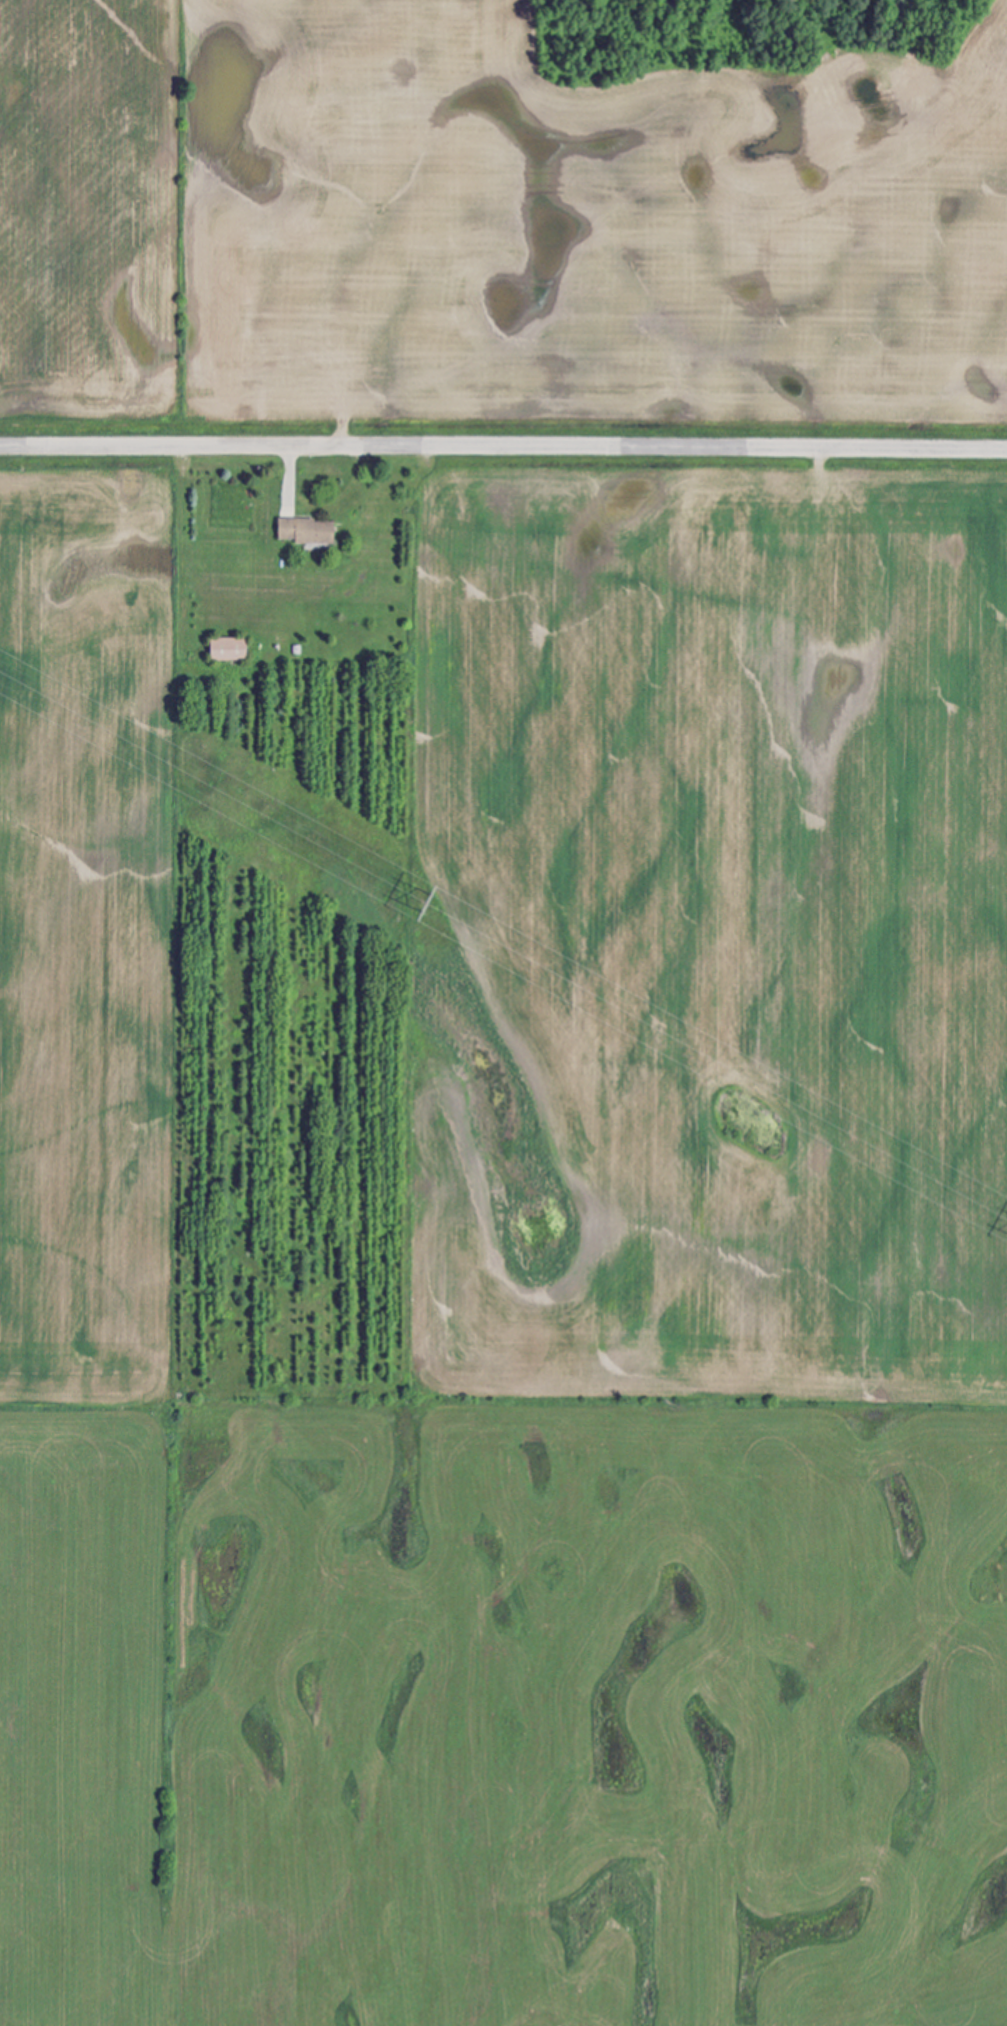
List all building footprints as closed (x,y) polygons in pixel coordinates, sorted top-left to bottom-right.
[(277,539),(295,539),(295,546),(314,546),(314,544),(333,544),(333,520),(277,520),(277,539)]
